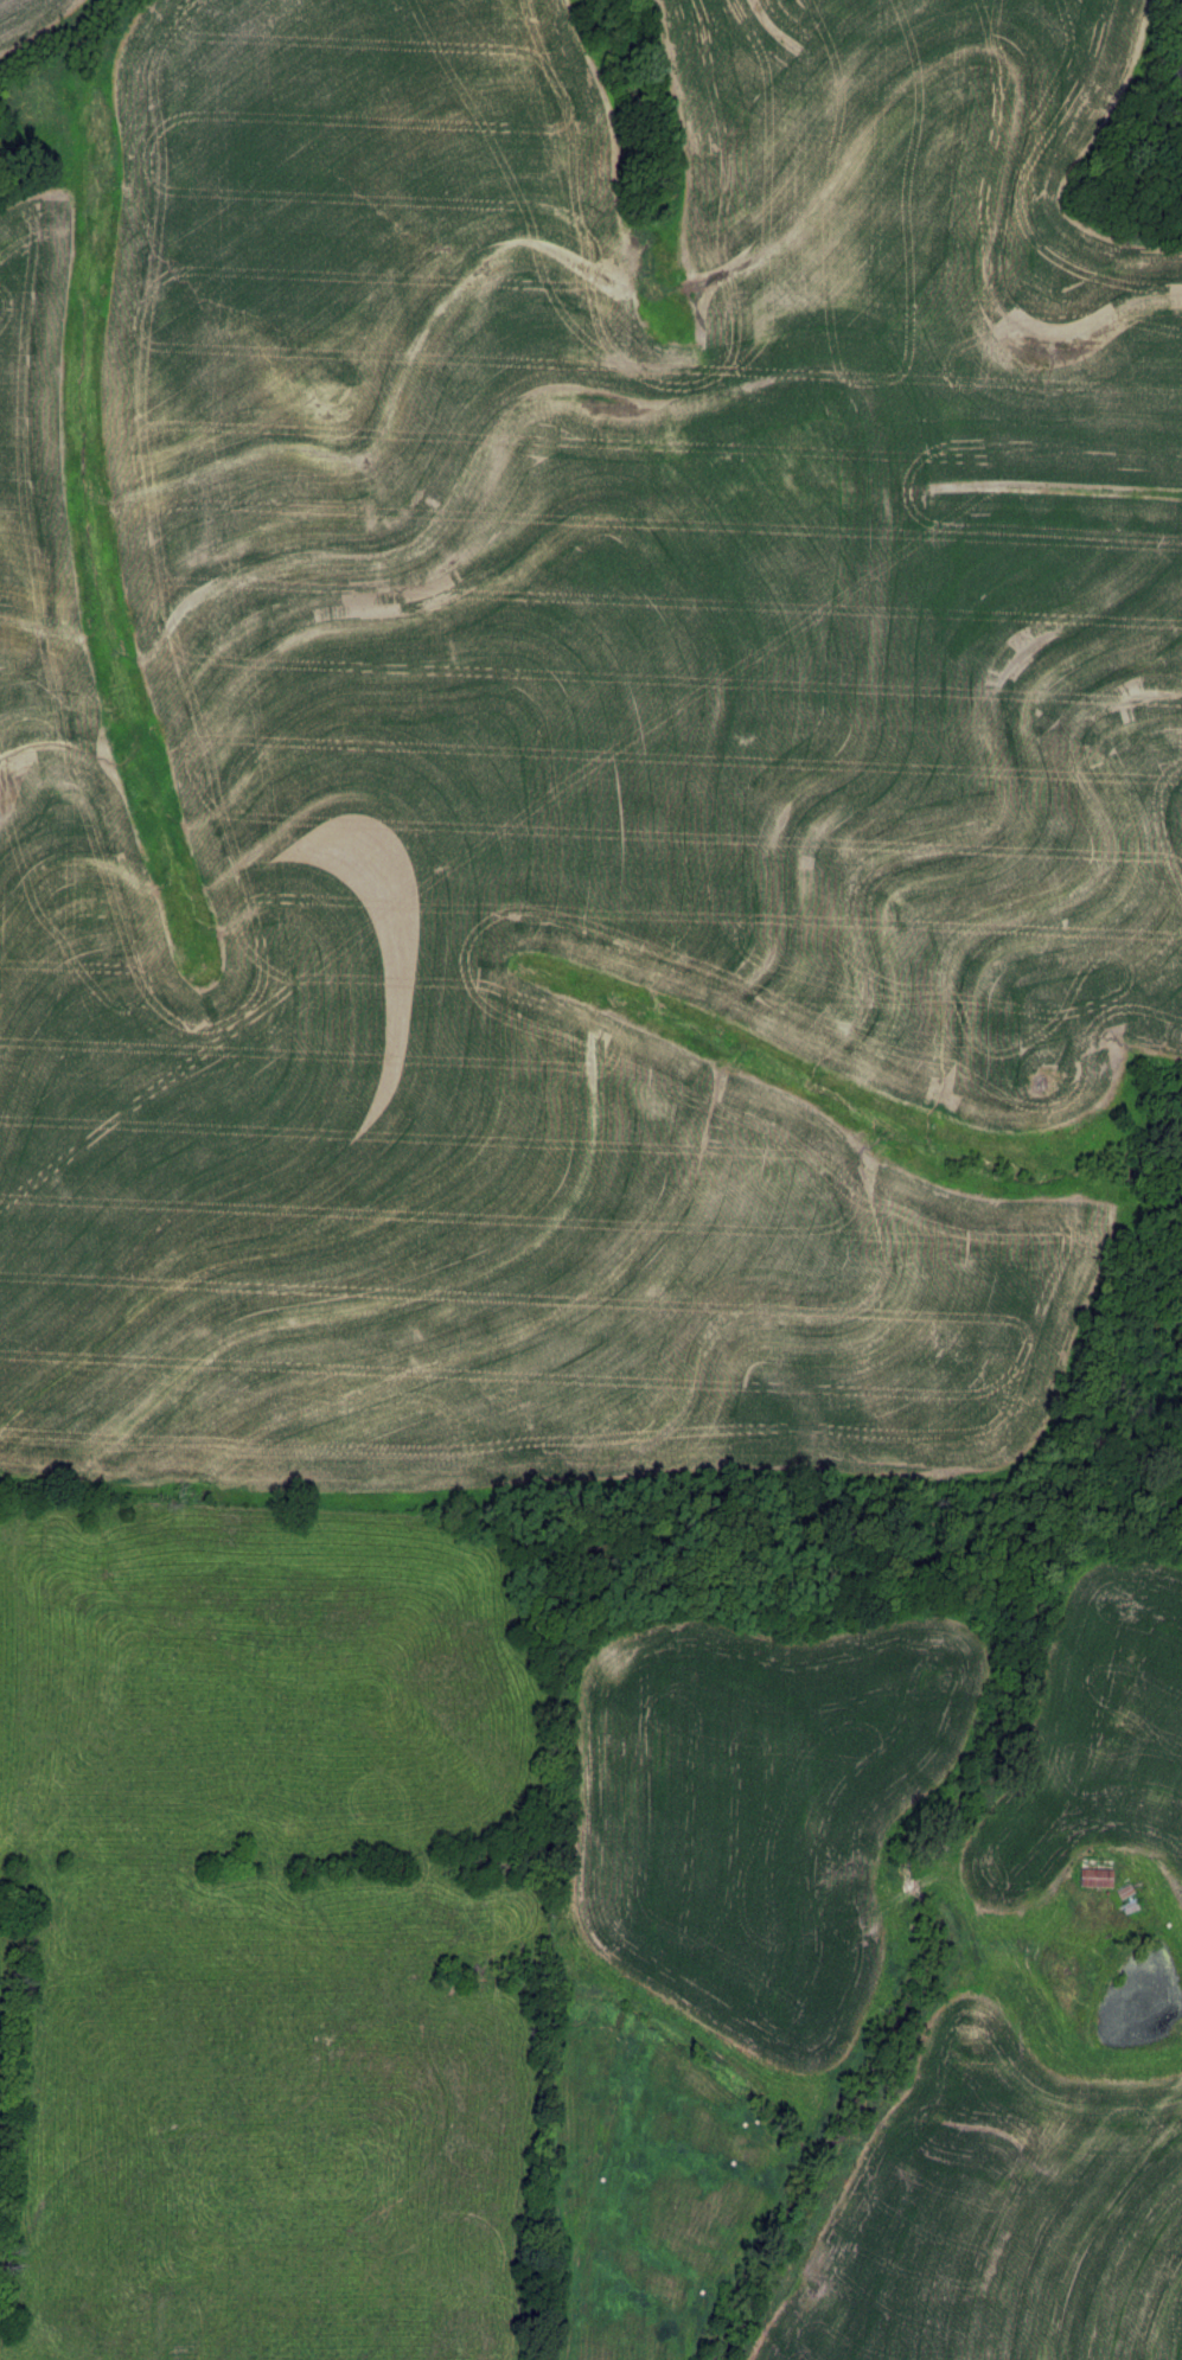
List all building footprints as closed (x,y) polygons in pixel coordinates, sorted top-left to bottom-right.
[(1114,1886),(1114,1868),(1084,1868),(1084,1886),(1114,1886)] [(1141,1904),(1130,1882),(1114,1890),(1125,1912),(1141,1904)]
